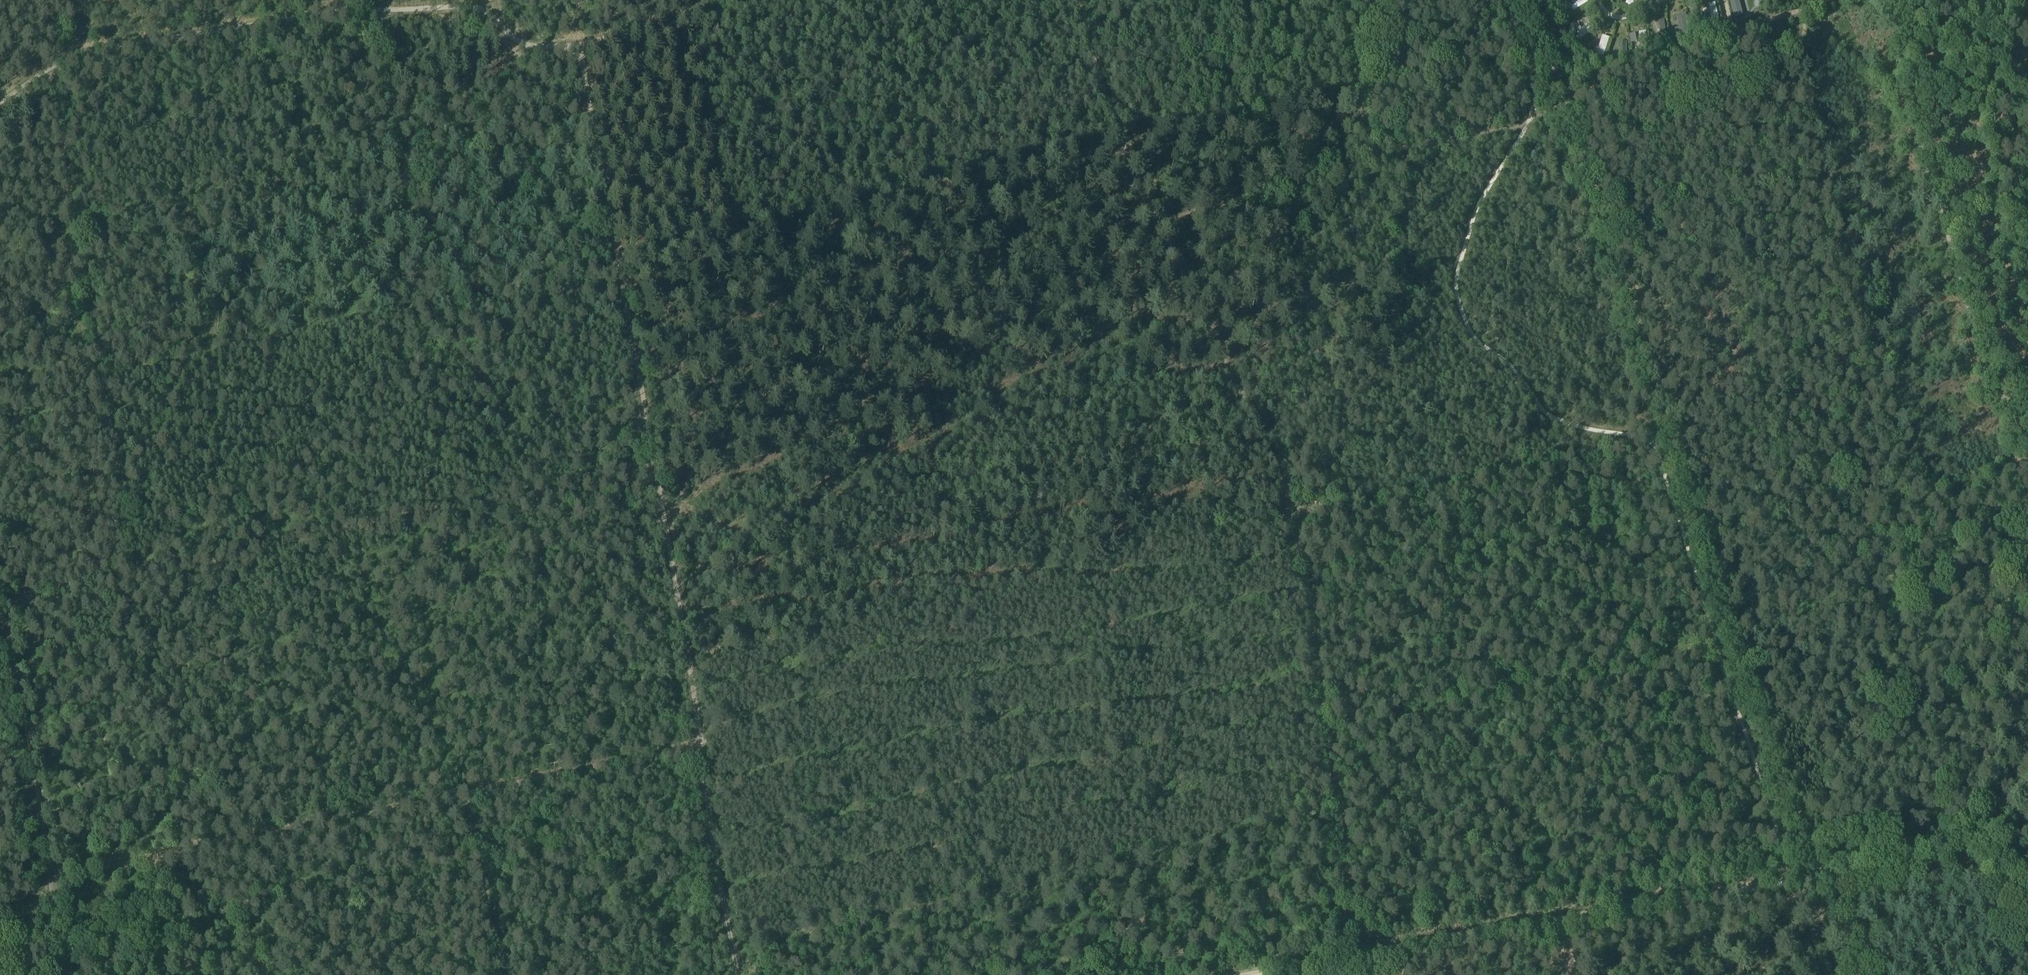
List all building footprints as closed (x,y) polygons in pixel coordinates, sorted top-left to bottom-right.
[(1570,7),(1573,12),(1588,3),(1586,0),(1582,0),(1577,3),(1573,6),(1570,7)] [(1715,4),(1708,6),(1711,21),(1712,27),(1713,27),(1720,26),(1715,4)] [(1685,15),(1676,17),(1678,30),(1679,34),(1680,38),(1689,36),(1685,15)] [(1664,22),(1658,23),(1660,32),(1661,37),(1661,40),(1667,39),(1664,22)] [(1578,33),(1575,36),(1580,41),(1594,29),(1589,23),(1581,30),(1578,33)] [(1646,32),(1639,33),(1641,50),(1648,49),(1646,32)] [(1596,57),(1596,58),(1603,60),(1603,59),(1609,39),(1603,37),(1599,50),(1597,54),(1597,55),(1596,57)] [(1618,44),(1619,63),(1627,63),(1627,44),(1618,44)]
